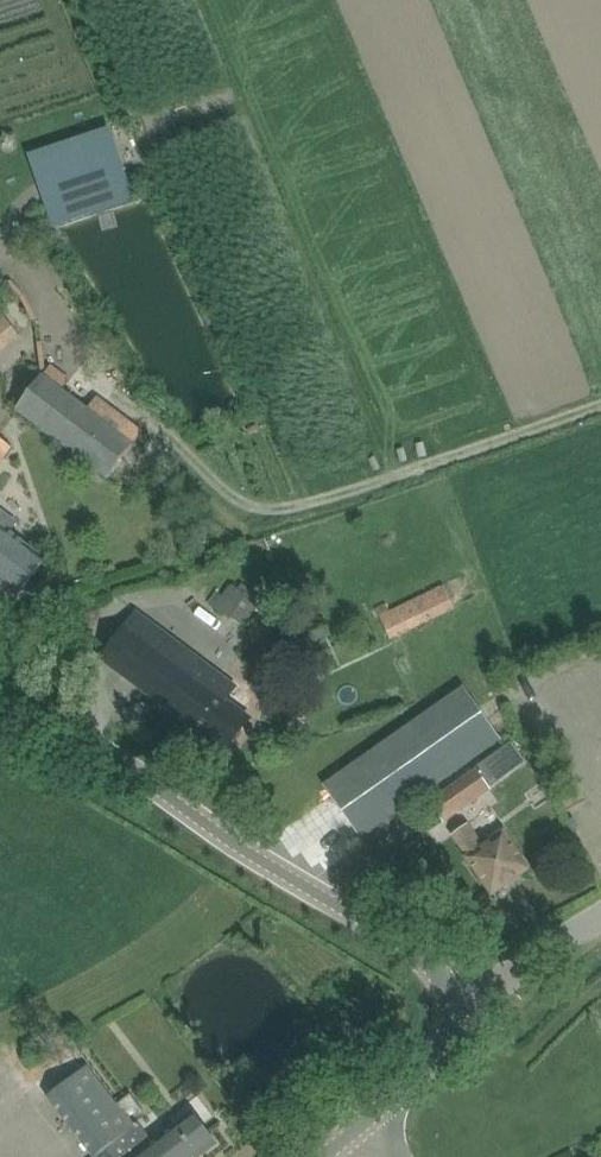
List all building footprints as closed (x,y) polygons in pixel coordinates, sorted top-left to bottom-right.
[(115,129),(61,149),(75,188),(129,168),(115,129)] [(89,408),(43,373),(16,410),(108,480),(136,443),(95,412),(104,400),(99,396),(89,408)] [(14,448),(0,438),(0,467),(14,448)] [(20,596),(34,577),(47,559),(0,524),(0,581),(20,596)] [(206,603),(231,620),(233,618),(244,626),(259,607),(231,585),(224,595),(215,589),(206,603)] [(377,609),(391,641),(455,610),(444,585),(390,612),(386,604),(377,609)] [(137,613),(117,639),(103,658),(228,752),(251,720),(227,701),(237,688),(137,613)] [(502,739),(466,688),(326,786),(361,837),(502,739)] [(445,822),(491,789),(477,769),(430,802),(445,822)] [(484,846),(468,825),(453,835),(494,893),(529,868),(516,849),(503,832),(484,846)] [(204,1125),(194,1112),(155,1143),(139,1122),(135,1125),(89,1065),(84,1068),(49,1096),(48,1097),(95,1156),(201,1156),(218,1144),(204,1125)] [(272,1119),(261,1128),(269,1137),(279,1128),(272,1119)]
